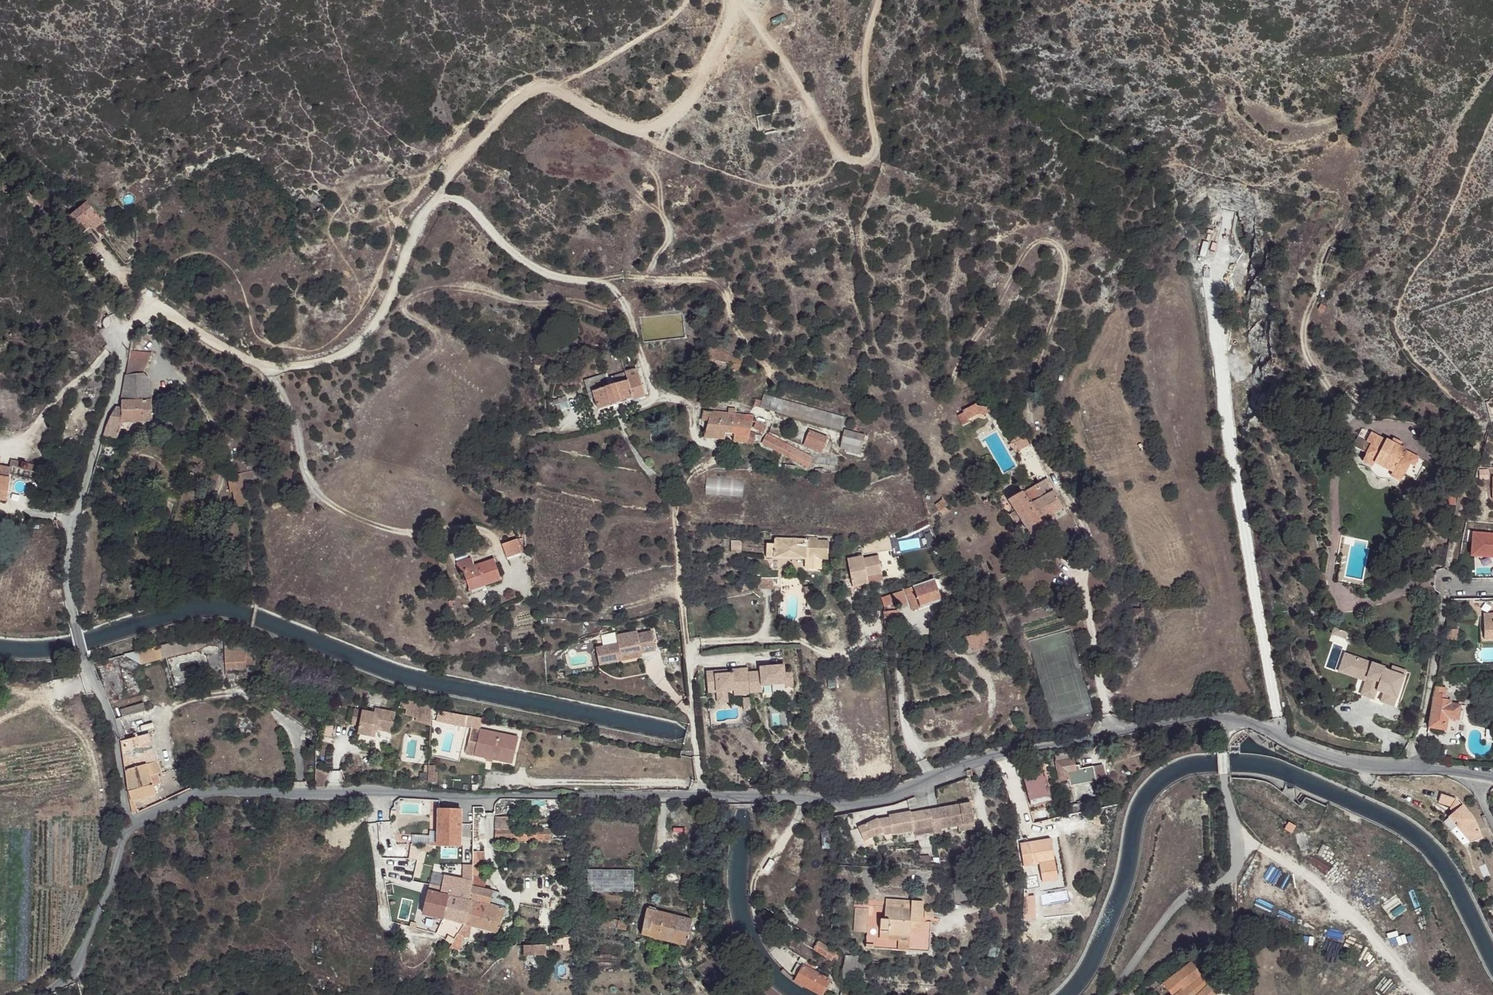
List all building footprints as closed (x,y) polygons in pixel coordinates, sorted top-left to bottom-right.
[(92,225),(102,218),(90,201),(71,215),(83,231),(92,225)] [(106,222),(102,218),(92,225),(96,230),(99,227),(106,222)] [(151,353),(130,351),(128,360),(148,362),(151,353)] [(106,428),(103,436),(112,437),(118,438),(121,423),(153,421),(149,381),(143,373),(148,362),(128,360),(122,407),(117,407),(111,416),(106,428)] [(607,387),(593,391),(599,410),(645,396),(636,370),(612,377),(615,385),(611,386),(611,383),(607,384),(607,387)] [(591,383),(593,391),(607,387),(607,384),(605,379),(591,383)] [(1290,401),(1296,405),(1303,397),(1296,392),(1290,401)] [(1303,397),(1296,405),(1301,409),(1310,398),(1305,394),(1303,397)] [(753,406),(760,408),(761,405),(777,409),(779,399),(764,395),(762,400),(755,399),(753,406)] [(761,405),(760,408),(843,430),(846,417),(779,399),(777,409),(761,405)] [(963,413),(967,420),(979,414),(985,415),(986,407),(977,406),(976,404),(962,411),(963,413)] [(753,416),(703,411),(702,418),(707,420),(703,437),(724,438),(725,431),(733,432),(732,440),(754,443),(756,433),(750,432),(753,416)] [(969,423),(967,420),(963,413),(958,415),(963,426),(969,423)] [(769,433),(823,455),(829,442),(774,420),(769,433)] [(753,427),(763,432),(766,426),(755,421),(753,427)] [(841,443),(861,448),(864,436),(844,430),(841,443)] [(1030,477),(1036,475),(1044,471),(1031,444),(1028,445),(1024,438),(1022,439),(1018,433),(1009,444),(1012,450),(1010,452),(1013,457),(1015,456),(1014,452),(1018,451),(1030,477)] [(1399,447),(1391,442),(1387,440),(1386,441),(1371,433),(1366,442),(1370,444),(1362,461),(1371,466),(1370,469),(1373,473),(1378,477),(1383,479),(1389,479),(1391,476),(1400,481),(1404,475),(1415,480),(1425,462),(1404,450),(1404,449),(1399,447)] [(810,462),(812,458),(767,434),(762,442),(808,466),(810,462)] [(103,436),(101,444),(110,445),(111,443),(112,437),(103,436)] [(1394,438),(1391,442),(1399,447),(1402,442),(1394,438)] [(859,454),(861,448),(841,443),(840,446),(847,448),(847,451),(859,454)] [(814,455),(812,458),(810,462),(837,465),(838,457),(814,455)] [(777,468),(795,471),(795,466),(788,465),(788,459),(779,458),(777,468)] [(13,462),(12,468),(37,474),(39,467),(30,465),(13,462)] [(6,498),(9,475),(12,468),(0,467),(0,497),(6,498)] [(1036,475),(1040,483),(1047,479),(1044,471),(1036,475)] [(229,490),(232,490),(242,489),(240,474),(227,476),(229,490)] [(1047,479),(1040,483),(1009,500),(1016,511),(1011,514),(1015,522),(1020,518),(1029,534),(1043,527),(1040,521),(1046,518),(1049,522),(1056,518),(1053,513),(1063,508),(1056,494),(1047,479)] [(242,489),(232,490),(235,507),(245,506),(242,489)] [(944,508),(939,511),(943,516),(948,511),(945,506),(948,505),(945,500),(941,503),(944,508)] [(936,506),(939,511),(944,508),(941,503),(936,506)] [(766,557),(828,559),(829,541),(817,541),(817,538),(805,539),(804,541),(795,541),(795,539),(789,539),(789,540),(775,540),(775,544),(766,544),(766,557)] [(501,544),(506,557),(520,551),(516,539),(501,544)] [(867,576),(881,574),(878,557),(863,559),(862,557),(848,560),(852,587),(868,584),(867,576)] [(483,580),(485,586),(501,580),(494,559),(474,567),(471,559),(456,565),(459,572),(462,571),(468,586),(483,580)] [(883,581),(881,574),(867,576),(868,584),(883,581)] [(1343,584),(1361,588),(1363,580),(1362,580),(1344,576),(1343,584)] [(758,577),(757,589),(773,589),(773,578),(758,577)] [(934,579),(906,589),(913,611),(941,601),(934,579)] [(470,591),(485,586),(483,580),(468,586),(470,591)] [(903,590),(893,594),(896,603),(898,602),(899,605),(908,603),(903,590)] [(896,603),(893,594),(882,597),(884,607),(896,603)] [(1142,623),(1144,605),(1141,605),(1140,610),(1131,609),(1130,622),(1142,623)] [(883,613),(885,625),(898,623),(897,611),(883,613)] [(1492,637),(1492,612),(1484,612),(1484,637),(1492,637)] [(639,652),(639,654),(654,650),(650,631),(635,634),(634,631),(612,636),(614,644),(594,649),(598,667),(617,662),(616,659),(619,658),(618,657),(639,652)] [(962,638),(965,649),(972,647),(973,650),(982,647),(982,644),(988,642),(985,632),(962,638)] [(255,664),(258,652),(225,639),(225,662),(246,662),(246,665),(255,664)] [(267,662),(269,657),(258,652),(257,659),(267,662)] [(640,657),(639,654),(639,652),(618,657),(619,658),(616,659),(617,662),(640,657)] [(1351,673),(1356,657),(1344,653),(1338,672),(1366,681),(1367,678),(1351,673)] [(1384,666),(1356,657),(1351,673),(1367,678),(1366,681),(1361,695),(1373,699),(1377,687),(1384,689),(1380,701),(1393,706),(1405,671),(1392,666),(1390,671),(1383,669),(1384,666)] [(760,673),(747,674),(749,694),(761,693),(761,687),(785,685),(784,675),(783,666),(760,668),(760,673)] [(749,694),(747,674),(747,669),(732,671),(732,674),(727,674),(723,675),(719,672),(706,672),(707,694),(716,694),(716,698),(726,697),(726,693),(733,692),(734,697),(749,696),(749,694)] [(791,674),(784,675),(785,685),(785,688),(792,687),(791,674)] [(1435,686),(1427,729),(1444,732),(1446,717),(1449,703),(1449,700),(1441,698),(1442,694),(1439,694),(1441,687),(1435,686)] [(416,717),(419,703),(407,702),(406,708),(405,714),(416,717)] [(431,714),(431,704),(419,703),(416,717),(415,720),(430,723),(431,714)] [(1446,717),(1457,719),(1460,705),(1449,703),(1446,717)] [(123,718),(146,711),(143,704),(121,710),(123,718)] [(1460,705),(1457,719),(1462,720),(1465,706),(1460,705)] [(378,713),(373,712),(354,708),(351,723),(359,725),(357,733),(375,736),(376,729),(391,732),(395,712),(379,709),(378,713)] [(1446,717),(1444,732),(1455,733),(1457,719),(1446,717)] [(119,718),(115,719),(118,729),(121,741),(126,740),(119,718)] [(464,755),(473,757),(478,730),(469,729),(464,755)] [(473,757),(511,764),(516,738),(478,730),(473,757)] [(128,792),(130,802),(133,801),(155,794),(152,785),(150,776),(156,774),(160,772),(149,733),(126,740),(121,741),(128,792)] [(1075,771),(1074,767),(1073,759),(1056,763),(1061,782),(1069,780),(1067,773),(1075,771)] [(1096,781),(1100,779),(1106,778),(1103,764),(1098,765),(1093,767),(1096,781)] [(1023,770),(1028,791),(1037,788),(1037,784),(1036,780),(1044,778),(1041,766),(1023,770)] [(1087,783),(1096,781),(1093,767),(1079,769),(1078,766),(1074,767),(1075,771),(1067,773),(1069,780),(1070,784),(1087,781),(1087,783)] [(159,783),(156,774),(150,776),(152,785),(159,783)] [(1028,791),(1030,803),(1046,800),(1046,802),(1052,801),(1048,783),(1045,783),(1037,784),(1037,788),(1028,791)] [(1456,811),(1453,813),(1449,817),(1470,843),(1482,838),(1475,820),(1457,799),(1442,794),(1438,803),(1449,808),(1452,805),(1456,811)] [(1096,799),(1082,802),(1084,808),(1097,806),(1096,799)] [(1070,806),(1072,813),(1084,808),(1082,802),(1071,806),(1070,806)] [(931,813),(933,826),(934,834),(942,832),(942,829),(958,826),(964,825),(975,823),(972,803),(938,809),(939,812),(931,813)] [(439,808),(438,846),(460,846),(460,809),(439,808)] [(681,824),(680,810),(672,810),(672,824),(681,824)] [(883,821),(882,819),(879,820),(879,818),(859,827),(864,840),(884,832),(885,834),(892,833),(892,834),(917,830),(917,828),(933,826),(931,813),(931,810),(911,813),(911,812),(889,815),(889,818),(885,819),(886,821),(883,821)] [(508,818),(496,818),(496,841),(567,841),(567,830),(508,829),(508,818)] [(1052,818),(1045,820),(1046,827),(1054,824),(1052,818)] [(1046,827),(1045,820),(1034,823),(1035,829),(1046,827)] [(1293,826),(1286,822),(1282,829),(1289,833),(1293,826)] [(964,825),(958,826),(960,832),(976,829),(975,823),(964,825)] [(708,846),(707,838),(692,839),(693,848),(708,846)] [(1054,863),(1051,842),(1051,839),(1021,844),(1024,867),(1038,865),(1039,872),(1055,870),(1054,863)] [(1058,840),(1051,842),(1054,863),(1061,862),(1058,840)] [(472,865),(472,876),(480,877),(480,850),(473,850),(472,865)] [(463,880),(463,865),(445,868),(441,886),(430,884),(422,912),(465,925),(469,899),(467,899),(470,886),(472,881),(463,880)] [(472,876),(472,865),(463,865),(463,880),(472,881),(472,876)] [(586,869),(587,893),(634,892),(634,868),(586,869)] [(1055,870),(1039,872),(1041,882),(1057,879),(1055,870)] [(480,877),(472,876),(472,881),(470,886),(467,899),(469,899),(465,925),(466,925),(472,926),(497,934),(502,921),(507,923),(511,913),(496,908),(497,901),(491,899),(492,893),(484,891),(486,878),(480,877)] [(970,881),(973,899),(980,898),(977,880),(970,881)] [(499,895),(492,893),(491,899),(497,901),(499,895)] [(401,894),(392,894),(393,905),(393,907),(396,921),(409,919),(406,904),(402,905),(401,894)] [(887,900),(886,907),(884,919),(881,919),(881,931),(889,932),(889,935),(904,936),(912,937),(913,923),(923,923),(923,921),(925,902),(887,900)] [(512,906),(497,901),(496,908),(511,913),(513,908),(512,906)] [(884,919),(886,907),(882,907),(869,906),(864,905),(864,909),(869,910),(867,933),(867,949),(930,953),(932,923),(923,921),(923,923),(913,923),(912,937),(904,936),(889,935),(889,932),(881,931),(881,919),(884,919)] [(869,910),(864,909),(856,908),(854,932),(867,933),(869,910)] [(647,910),(641,935),(687,946),(693,920),(647,910)] [(626,931),(628,923),(579,914),(578,922),(626,931)] [(469,938),(471,928),(465,926),(463,928),(455,942),(462,944),(464,937),(469,938)] [(836,952),(822,944),(818,942),(813,950),(831,961),(836,952)] [(523,957),(533,958),(534,951),(538,951),(539,947),(524,946),(523,957)] [(856,980),(866,981),(866,956),(846,956),(845,971),(856,972),(856,980)] [(801,967),(809,971),(811,968),(812,965),(804,961),(801,967)] [(1201,976),(1190,961),(1162,983),(1171,994),(1184,994),(1182,992),(1201,976)] [(818,994),(821,994),(828,981),(816,974),(809,971),(801,967),(796,976),(805,980),(801,986),(804,988),(818,994)] [(801,986),(793,981),(796,978),(792,976),(788,973),(785,969),(783,971),(781,972),(786,977),(790,980),(795,984),(800,987),(803,989),(804,988),(801,986)] [(715,974),(705,980),(708,985),(718,979),(715,974)] [(805,980),(796,976),(796,978),(793,981),(801,986),(805,980)] [(1201,976),(1182,992),(1184,994),(1196,994),(1208,985),(1201,976)] [(1196,994),(1217,994),(1221,991),(1213,981),(1208,985),(1196,994)]
